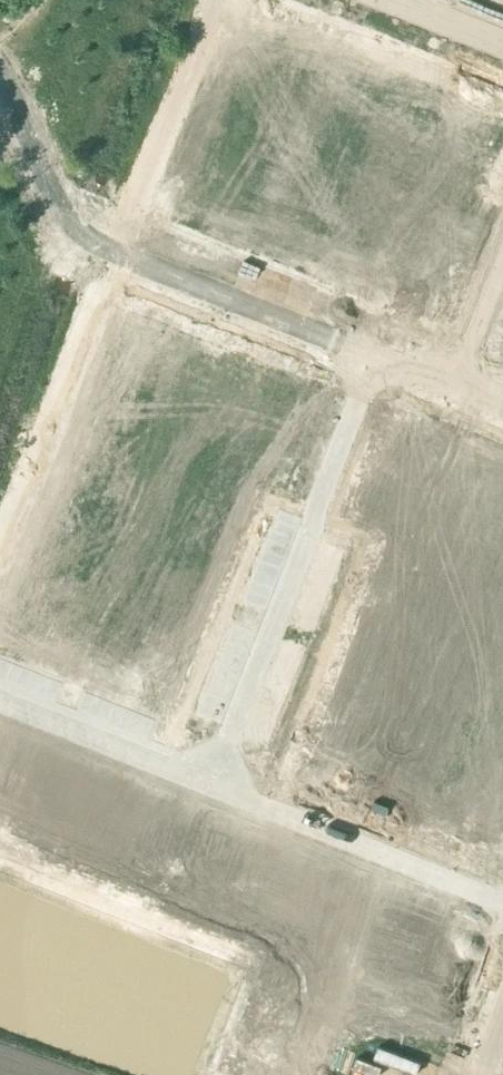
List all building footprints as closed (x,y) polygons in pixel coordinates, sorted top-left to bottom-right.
[(448,88),(433,126),(455,134),(470,97),(448,88)] [(470,97),(455,134),(477,143),(492,106),(470,97)] [(134,478),(143,481),(148,469),(139,465),(134,478)] [(164,490),(173,493),(178,481),(169,477),(164,490)] [(129,490),(138,494),(143,481),(134,478),(129,490)] [(168,506),(173,493),(164,490),(159,502),(168,506)] [(116,523),(125,526),(130,513),(121,510),(116,523)] [(147,535),(155,538),(160,525),(151,522),(147,535)] [(111,535),(120,538),(125,526),(116,523),(111,535)] [(142,547),(150,550),(155,538),(147,535),(142,547)] [(89,592),(97,595),(102,583),(94,580),(89,592)] [(84,605),(92,608),(97,595),(89,592),(84,605)] [(119,604),(127,607),(132,595),(124,592),(119,604)] [(114,617),(122,620),(127,607),(119,604),(114,617)] [(71,637),(80,640),(84,628),(76,624),(71,637)] [(101,649),(110,652),(114,640),(106,636),(101,649)] [(66,649),(74,653),(80,640),(71,637),(66,649)] [(96,661),(105,665),(110,652),(101,649),(96,661)] [(151,662),(142,685),(182,701),(190,678),(151,662)] [(320,736),(312,758),(350,772),(358,749),(320,736)]
